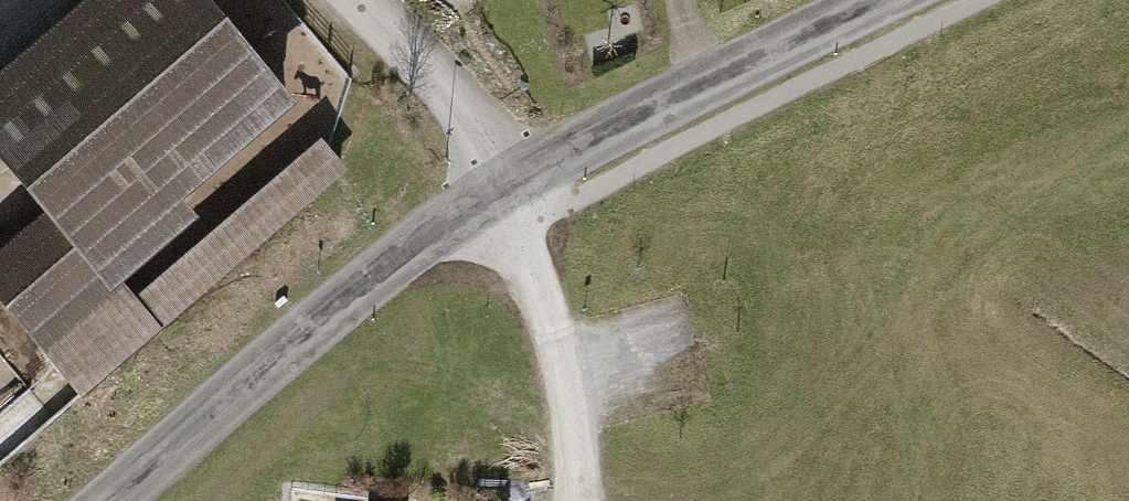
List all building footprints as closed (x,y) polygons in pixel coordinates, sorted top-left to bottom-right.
[(0,96),(0,165),(52,225),(0,269),(0,301),(81,394),(337,173),(317,150),(129,312),(96,275),(282,114),(183,0),(111,0),(0,96)]
